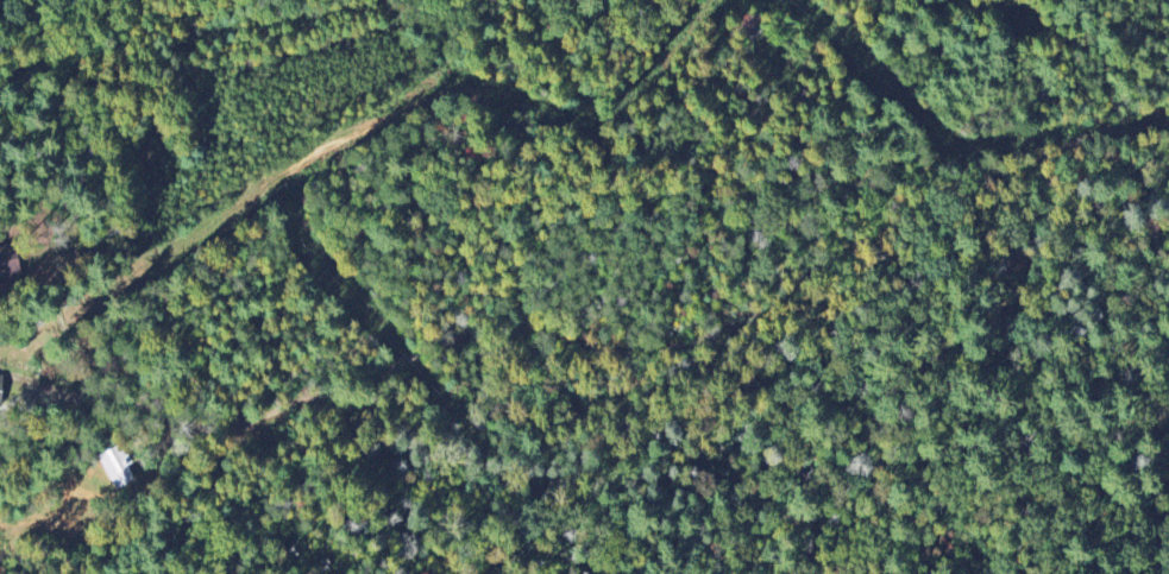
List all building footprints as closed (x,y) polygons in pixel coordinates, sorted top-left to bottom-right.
[(115,490),(134,481),(118,447),(99,456),(115,490)]
